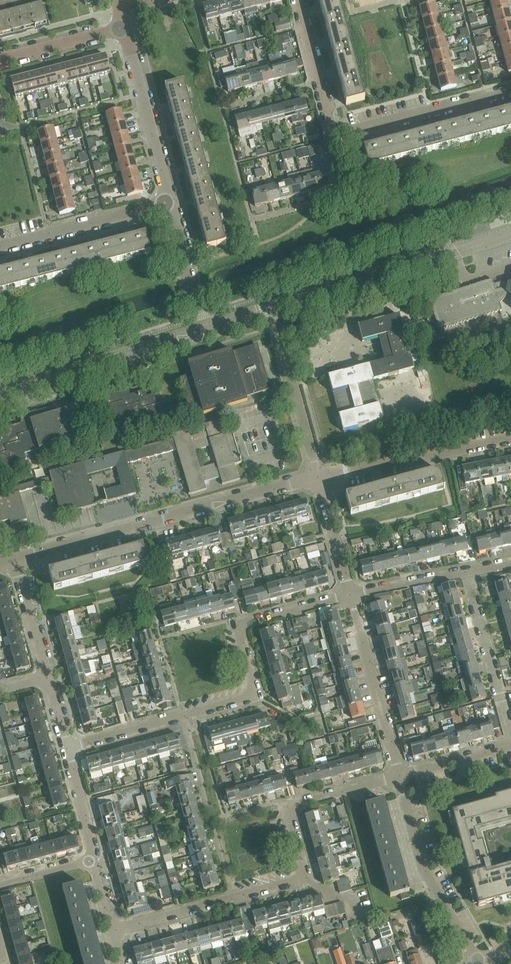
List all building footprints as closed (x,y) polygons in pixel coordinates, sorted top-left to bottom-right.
[(0,1),(0,28),(2,37),(13,34),(4,0),(2,0),(0,1)] [(13,34),(24,31),(16,0),(4,0),(13,34)] [(24,31),(36,29),(28,0),(16,0),(24,31)] [(36,29),(47,26),(40,0),(28,0),(36,29)] [(215,3),(219,18),(232,15),(228,0),(226,0),(215,3)] [(232,15),(244,11),(241,0),(228,0),(232,15)] [(244,11),(246,17),(258,14),(257,8),(255,0),(241,0),(244,11)] [(322,13),(341,8),(339,0),(318,0),(322,13)] [(490,3),(493,15),(509,11),(506,0),(501,0),(490,3)] [(215,3),(203,6),(204,12),(200,13),(203,25),(207,24),(207,21),(219,18),(215,3)] [(419,8),(423,20),(438,16),(435,4),(419,8)] [(341,8),(322,13),(330,44),(349,39),(341,8)] [(493,15),(496,26),(510,22),(510,19),(509,11),(493,15)] [(438,16),(423,20),(426,32),(441,28),(438,16)] [(275,25),(276,30),(276,33),(291,29),(290,21),(275,25)] [(496,26),(499,38),(510,35),(510,22),(496,26)] [(246,41),(252,39),(249,28),(243,29),(246,41)] [(441,28),(426,32),(429,44),(444,40),(441,28)] [(236,31),(224,34),(227,46),(239,42),(237,36),(236,31)] [(276,38),(278,46),(282,45),(290,43),(288,35),(276,38)] [(499,38),(502,50),(510,47),(510,35),(499,38)] [(349,39),(330,44),(338,75),(357,70),(349,39)] [(264,40),(257,42),(259,49),(266,47),(264,40)] [(444,40),(429,44),(432,55),(447,51),(444,40)] [(253,43),(246,45),(248,52),(254,50),(253,43)] [(502,50),(505,61),(510,60),(510,47),(502,50)] [(447,51),(432,55),(435,67),(450,63),(447,51)] [(106,56),(95,59),(100,77),(111,74),(106,56)] [(95,59),(85,61),(89,79),(100,77),(95,59)] [(270,62),(271,68),(275,81),(286,78),(283,65),(281,59),(270,62)] [(85,61),(74,64),(79,82),(89,79),(85,61)] [(295,62),(283,65),(286,78),(298,75),(295,62)] [(450,63),(435,67),(438,79),(453,75),(450,63)] [(74,64),(64,67),(68,85),(79,82),(74,64)] [(64,67),(53,69),(58,87),(68,85),(64,67)] [(271,68),(260,71),(263,84),(275,81),(271,68)] [(53,69),(43,72),(47,90),(58,87),(53,69)] [(357,70),(338,75),(346,106),(365,101),(357,70)] [(260,71),(248,74),(252,87),(263,84),(260,71)] [(43,72),(32,75),(37,93),(47,90),(43,72)] [(240,90),(237,77),(236,72),(218,77),(221,89),(227,87),(228,93),(240,90)] [(248,74),(237,77),(240,90),(252,87),(248,74)] [(32,75),(22,78),(26,96),(37,93),(32,75)] [(453,75),(438,79),(441,91),(457,87),(453,75)] [(22,78),(11,80),(16,98),(26,96),(22,78)] [(184,83),(165,88),(173,121),(193,116),(184,83)] [(305,101),(293,104),(298,123),(304,122),(302,115),(308,114),(305,101)] [(293,104),(282,107),(285,120),(291,118),(293,125),(298,123),(293,104)] [(282,107),(270,110),(273,123),(285,120),(282,107)] [(270,110),(258,113),(262,126),(273,123),(270,110)] [(106,115),(109,127),(125,123),(121,111),(106,115)] [(493,115),(498,134),(510,131),(510,120),(509,111),(493,115)] [(258,113),(247,116),(252,135),(257,134),(256,128),(262,126),(258,113)] [(493,115),(477,120),(482,138),(498,134),(493,115)] [(193,116),(173,121),(182,153),(201,148),(193,116)] [(252,135),(247,116),(235,119),(236,121),(235,123),(236,123),(240,138),(252,135)] [(477,120),(461,124),(466,143),(482,138),(477,120)] [(125,123),(109,127),(112,139),(128,134),(125,123)] [(461,124),(445,128),(450,147),(466,143),(461,124)] [(445,128),(429,132),(434,151),(450,147),(445,128)] [(38,133),(41,145),(57,141),(54,129),(38,133)] [(429,132),(413,136),(418,155),(434,151),(429,132)] [(128,134),(112,139),(115,150),(131,146),(128,134)] [(413,136),(397,141),(402,160),(418,155),(413,136)] [(57,141),(41,145),(44,156),(60,152),(57,141)] [(397,141),(381,145),(385,164),(402,160),(397,141)] [(316,145),(308,147),(310,157),(313,156),(318,155),(316,145)] [(385,164),(381,145),(364,149),(369,168),(385,164)] [(131,146),(115,150),(118,162),(134,158),(131,146)] [(201,148),(182,153),(190,185),(210,180),(201,148)] [(307,148),(296,150),(299,160),(305,158),(309,157),(307,148)] [(60,152),(44,156),(47,168),(63,164),(60,152)] [(134,158),(118,162),(121,174),(137,170),(134,158)] [(63,164),(47,168),(50,180),(66,176),(63,164)] [(137,170),(121,174),(124,185),(140,181),(137,170)] [(312,170),(300,174),(305,194),(318,191),(314,176),(312,170)] [(327,173),(314,176),(318,191),(331,188),(327,173)] [(287,177),(289,183),(293,197),(305,194),(300,174),(287,177)] [(66,176),(50,180),(53,191),(69,187),(66,176)] [(210,180),(190,185),(198,217),(218,212),(210,180)] [(140,181),(124,185),(127,197),(143,193),(140,181)] [(289,183),(277,186),(280,201),(293,197),(289,183)] [(269,185),(263,187),(264,189),(268,204),(280,201),(277,186),(270,188),(269,185)] [(69,187),(53,191),(56,203),(72,199),(69,187)] [(268,204),(264,189),(251,192),(255,207),(268,204)] [(72,199),(56,203),(60,215),(75,211),(72,199)] [(218,212),(198,217),(207,250),(226,245),(218,212)] [(146,235),(129,239),(134,258),(151,254),(146,235)] [(129,239),(113,243),(118,262),(134,258),(129,239)] [(113,243),(97,248),(102,266),(118,262),(113,243)] [(97,248),(81,252),(86,271),(102,266),(97,248)] [(81,252),(65,256),(70,275),(86,271),(81,252)] [(65,256),(49,260),(54,279),(70,275),(65,256)] [(49,260),(33,264),(38,283),(54,279),(49,260)] [(33,264),(17,268),(22,287),(38,283),(33,264)] [(17,268),(1,272),(6,291),(22,287),(17,268)] [(509,296),(506,293),(509,284),(505,282),(494,285),(492,280),(429,300),(439,331),(502,311),(500,304),(509,296)] [(378,401),(378,400),(373,382),(414,371),(410,355),(393,360),(387,336),(404,332),(399,316),(358,327),(362,343),(366,342),(372,365),(328,377),(332,393),(339,416),(338,417),(343,432),(384,421),(380,405),(379,405),(378,402),(380,401),(379,400),(378,401)] [(441,341),(432,344),(434,351),(443,349),(441,341)] [(232,351),(189,364),(188,364),(192,376),(180,379),(188,408),(200,404),(204,416),(247,403),(246,398),(271,390),(260,354),(257,346),(253,347),(232,353),(232,351)] [(112,388),(103,391),(113,426),(128,421),(130,427),(145,423),(147,429),(163,424),(154,395),(147,397),(145,391),(130,395),(128,389),(113,394),(112,388)] [(30,415),(20,418),(22,424),(7,428),(9,434),(0,437),(0,475),(13,471),(11,465),(26,461),(25,455),(63,443),(65,449),(81,444),(70,409),(60,412),(60,413),(56,414),(55,414),(48,416),(47,410),(30,415)] [(75,512),(75,515),(83,513),(82,510),(96,506),(87,475),(116,468),(121,487),(104,492),(107,503),(136,495),(128,464),(177,451),(191,495),(189,495),(189,496),(207,490),(206,490),(204,483),(221,478),(223,485),(222,485),(222,486),(240,480),(238,480),(234,466),(242,464),(241,459),(242,459),(241,458),(240,458),(233,433),(225,436),(221,421),(223,421),(222,420),(207,425),(204,426),(205,426),(207,433),(190,438),(188,431),(189,431),(189,430),(171,436),(173,435),(174,439),(125,453),(49,473),(51,478),(0,493),(0,523),(10,521),(11,525),(12,525),(27,521),(26,516),(20,493),(52,484),(61,516),(75,512)] [(504,459),(490,461),(494,479),(502,477),(503,482),(509,481),(508,476),(504,459)] [(490,461),(476,464),(480,482),(484,481),(486,487),(495,485),(494,479),(490,461)] [(480,482),(476,464),(462,467),(464,476),(458,477),(461,492),(467,491),(466,485),(480,482)] [(423,476),(428,494),(444,490),(439,472),(423,476)] [(423,476),(408,480),(413,499),(428,494),(423,476)] [(408,480),(393,484),(398,503),(413,499),(408,480)] [(393,484),(377,489),(382,507),(398,503),(393,484)] [(377,489),(362,493),(367,511),(382,507),(377,489)] [(362,493),(346,497),(351,516),(367,511),(362,493)] [(504,498),(498,500),(499,507),(506,506),(504,498)] [(499,507),(498,500),(491,501),(493,508),(499,507)] [(305,501),(292,504),(296,519),(309,516),(305,501)] [(292,504),(279,508),(284,523),(291,521),(293,527),(298,525),(296,519),(292,504)] [(279,508),(267,511),(271,526),(284,523),(279,508)] [(267,511),(254,515),(258,530),(271,526),(267,511)] [(254,515),(241,518),(245,533),(246,538),(259,535),(258,530),(254,515)] [(241,518),(228,522),(231,533),(225,535),(229,549),(235,547),(234,542),(246,538),(245,533),(241,518)] [(499,535),(502,548),(510,546),(510,533),(510,532),(509,526),(504,527),(505,533),(499,535)] [(218,529),(204,532),(209,547),(221,544),(223,550),(229,549),(225,535),(220,536),(218,529)] [(492,531),(486,532),(488,538),(491,551),(502,548),(499,535),(493,536),(492,531)] [(204,532),(192,536),(196,551),(209,547),(204,532)] [(192,536),(179,539),(183,554),(196,551),(192,536)] [(315,536),(302,540),(304,546),(317,542),(315,536)] [(491,551),(488,538),(476,541),(479,554),(491,551)] [(183,554),(179,539),(166,543),(168,549),(162,551),(170,582),(177,581),(170,558),(183,554)] [(351,542),(352,547),(364,544),(362,539),(351,542)] [(465,539),(453,542),(456,555),(468,552),(465,539)] [(453,542),(442,544),(445,557),(456,555),(453,542)] [(442,544),(430,547),(433,560),(445,557),(442,544)] [(318,545),(305,549),(307,555),(319,552),(318,545)] [(143,547),(127,552),(132,570),(148,566),(143,547)] [(430,547),(418,550),(422,563),(433,560),(430,547)] [(303,549),(294,552),(296,560),(301,559),(300,556),(304,555),(303,549)] [(418,550),(407,553),(410,566),(422,563),(418,550)] [(127,552),(112,556),(117,574),(132,570),(127,552)] [(407,553),(395,555),(398,568),(410,566),(407,553)] [(324,566),(330,565),(327,554),(321,556),(324,566)] [(395,555),(384,558),(387,571),(398,568),(395,555)] [(112,556),(96,560),(101,578),(117,574),(112,556)] [(384,558),(372,561),(375,574),(387,571),(384,558)] [(96,560),(81,564),(86,583),(101,578),(96,560)] [(375,574),(372,561),(360,564),(363,577),(375,574)] [(81,564),(65,569),(70,587),(86,583),(81,564)] [(237,568),(230,569),(233,578),(239,577),(239,576),(237,568)] [(70,587),(65,569),(49,573),(54,591),(70,587)] [(306,571),(300,573),(305,591),(317,588),(313,575),(308,577),(306,571)] [(325,572),(313,575),(317,588),(328,585),(325,572)] [(297,580),(290,582),(293,595),(305,591),(300,573),(296,574),(297,580)] [(498,596),(510,593),(510,587),(510,588),(508,581),(510,580),(509,575),(499,577),(501,583),(495,585),(498,596)] [(290,582),(278,585),(282,598),(293,595),(290,582)] [(460,594),(459,590),(456,590),(454,583),(441,587),(443,594),(441,595),(442,599),(460,594)] [(10,597),(7,584),(0,586),(0,599),(10,597)] [(241,584),(235,586),(239,600),(245,598),(247,607),(259,604),(255,591),(254,585),(242,588),(241,584)] [(278,585),(267,588),(270,601),(282,598),(278,585)] [(229,587),(231,596),(231,595),(233,601),(239,600),(235,586),(230,587),(229,587)] [(267,588),(255,591),(259,604),(270,601),(267,588)] [(389,593),(374,596),(376,603),(391,600),(389,593)] [(498,596),(501,608),(510,605),(510,593),(498,596)] [(460,594),(442,599),(444,604),(446,603),(448,610),(461,607),(459,600),(462,599),(460,594)] [(231,595),(231,596),(220,599),(223,612),(235,608),(233,601),(231,595)] [(0,599),(0,610),(0,612),(13,609),(10,597),(0,599)] [(415,597),(417,606),(424,604),(422,597),(415,597)] [(220,599),(208,602),(212,615),(223,612),(220,599)] [(208,602),(196,605),(200,618),(212,615),(208,602)] [(370,606),(374,618),(387,614),(383,603),(370,606)] [(196,605),(185,608),(188,621),(200,618),(196,605)] [(501,608),(504,619),(510,618),(510,605),(501,608)] [(461,607),(448,610),(451,622),(464,618),(461,607)] [(185,608),(173,611),(177,624),(188,621),(185,608)] [(13,609),(0,612),(4,624),(17,620),(13,609)] [(177,624),(173,611),(161,615),(165,628),(177,624)] [(320,624),(322,629),(340,624),(337,612),(324,615),(326,622),(320,624)] [(68,613),(54,617),(55,621),(58,633),(72,629),(68,618),(68,613)] [(387,614),(374,618),(377,630),(390,626),(387,614)] [(303,629),(299,631),(300,635),(307,633),(310,632),(306,618),(300,619),(303,629)] [(464,618),(451,622),(454,633),(467,630),(464,618)] [(300,619),(292,622),(294,630),(298,629),(302,628),(300,619)] [(17,620),(4,624),(7,636),(20,632),(17,620)] [(292,622),(285,623),(289,637),(293,637),(300,635),(299,631),(298,629),(294,630),(292,622)] [(340,624),(322,629),(327,627),(330,639),(343,635),(340,624)] [(390,626),(377,630),(380,641),(393,637),(390,626)] [(72,629),(58,633),(61,645),(75,641),(72,629)] [(260,633),(263,645),(282,640),(280,634),(275,636),(273,629),(260,633)] [(467,630),(454,633),(456,639),(450,641),(452,646),(457,645),(470,641),(467,630)] [(139,641),(131,643),(133,650),(154,645),(152,639),(153,638),(152,634),(151,634),(151,633),(145,635),(144,631),(136,633),(139,641)] [(20,632),(7,636),(10,648),(23,644),(20,632)] [(343,635),(330,639),(324,640),(328,652),(333,650),(346,647),(343,635)] [(399,636),(393,637),(380,641),(383,653),(396,649),(394,643),(400,641),(399,636)] [(282,640),(263,645),(266,656),(279,653),(285,651),(282,640)] [(75,641),(61,645),(65,656),(85,651),(84,646),(77,648),(75,641)] [(470,641),(457,645),(460,656),(473,653),(470,641)] [(23,644),(10,648),(13,660),(26,656),(23,644)] [(154,645),(133,650),(136,662),(144,660),(157,656),(154,645)] [(346,647),(333,650),(336,662),(349,658),(346,647)] [(396,649),(383,653),(386,664),(399,661),(403,660),(402,654),(398,656),(396,649)] [(85,651),(65,656),(68,668),(81,664),(79,657),(87,656),(85,651)] [(279,653),(266,656),(270,668),(288,663),(286,657),(281,659),(279,653)] [(456,664),(458,669),(476,664),(473,653),(460,656),(462,662),(456,664)] [(26,656),(13,660),(17,672),(30,668),(26,656)] [(139,669),(140,674),(160,668),(157,656),(144,660),(146,667),(139,669)] [(314,656),(308,658),(311,668),(317,667),(314,656)] [(349,658),(336,662),(340,673),(353,670),(349,658)] [(399,661),(386,664),(389,676),(402,672),(399,661)] [(298,664),(300,671),(308,669),(306,662),(301,663),(298,664)] [(81,664),(68,668),(71,680),(85,676),(90,675),(87,663),(81,665),(81,664)] [(288,663),(270,668),(273,679),(286,676),(284,669),(289,668),(288,663)] [(476,664),(458,669),(459,675),(465,673),(467,679),(479,676),(476,664)] [(160,668),(140,674),(143,685),(144,685),(164,680),(160,668)] [(424,669),(426,678),(433,676),(431,668),(424,669)] [(311,673),(313,680),(322,678),(320,670),(311,673)] [(353,670),(340,673),(343,685),(356,681),(353,670)] [(402,672),(389,676),(393,687),(406,684),(402,672)] [(85,676),(71,680),(74,692),(88,688),(85,676)] [(286,676),(273,679),(276,691),(289,687),(286,676)] [(479,676),(467,679),(461,681),(464,692),(470,691),(483,687),(479,676)] [(164,680),(144,685),(147,696),(149,696),(167,691),(164,680)] [(356,681),(343,685),(346,696),(359,692),(356,681)] [(406,684),(393,687),(396,699),(409,695),(414,693),(411,682),(406,684)] [(289,687),(276,691),(279,702),(283,701),(285,707),(297,704),(295,698),(292,699),(290,692),(296,691),(294,686),(289,687)] [(483,687),(470,691),(473,703),(486,699),(483,687)] [(88,688),(74,692),(77,703),(91,700),(98,698),(97,693),(90,695),(88,688)] [(167,691),(149,696),(150,701),(155,699),(157,707),(161,705),(163,711),(172,709),(167,691)] [(359,692),(346,696),(349,707),(362,704),(359,692)] [(409,695),(396,699),(399,710),(412,707),(409,695)] [(25,701),(28,713),(41,710),(38,697),(25,701)] [(91,700),(77,703),(81,715),(94,711),(91,700)] [(131,700),(125,702),(128,714),(135,713),(131,700)] [(486,702),(474,706),(475,712),(487,709),(486,702)] [(125,715),(122,703),(116,704),(119,717),(125,715)] [(362,704),(349,707),(352,719),(365,716),(362,704)] [(1,716),(3,720),(9,718),(6,706),(0,708),(0,711),(1,716)] [(412,707),(399,710),(402,722),(415,719),(412,707)] [(41,710),(28,713),(31,725),(44,722),(41,710)] [(94,711),(81,715),(84,727),(91,725),(93,730),(104,727),(103,721),(97,722),(94,711)] [(266,715),(255,718),(258,731),(270,728),(271,733),(277,731),(275,722),(269,724),(266,715)] [(490,724),(479,727),(483,740),(494,737),(493,731),(499,729),(496,716),(489,718),(490,724)] [(255,718),(243,721),(247,734),(258,731),(255,718)] [(348,723),(350,729),(366,725),(365,718),(348,723)] [(243,721),(232,724),(235,737),(247,734),(243,721)] [(44,722),(31,725),(35,737),(47,733),(44,722)] [(418,729),(416,722),(404,725),(406,732),(418,729)] [(232,724),(220,727),(224,740),(235,737),(232,724)] [(212,744),(224,740),(220,727),(208,731),(210,736),(204,738),(208,753),(214,751),(212,744)] [(479,727),(467,730),(471,743),(483,740),(479,727)] [(367,728),(356,731),(357,737),(369,734),(367,728)] [(467,730),(456,733),(459,746),(471,743),(467,730)] [(47,733),(35,737),(38,749),(51,745),(47,733)] [(456,733),(444,736),(448,749),(459,746),(456,733)] [(178,735),(166,738),(170,754),(171,758),(175,757),(174,753),(182,750),(178,735)] [(444,736),(433,739),(436,752),(448,749),(444,736)] [(421,743),(422,743),(420,737),(402,742),(406,755),(412,753),(413,759),(425,756),(421,743)] [(166,738),(155,741),(159,757),(170,754),(166,738)] [(433,739),(422,743),(421,743),(425,756),(436,752),(433,739)] [(155,741),(143,744),(147,760),(159,757),(155,741)] [(137,767),(143,766),(142,761),(147,760),(143,744),(132,748),(136,763),(137,767)] [(296,744),(282,748),(284,756),(298,752),(296,744)] [(51,745),(38,749),(41,761),(54,757),(51,745)] [(360,747),(363,757),(366,770),(383,765),(378,746),(367,749),(366,745),(360,747)] [(132,748),(120,751),(125,766),(136,763),(132,748)] [(115,775),(120,774),(118,768),(125,766),(120,751),(109,754),(113,769),(115,775)] [(109,754),(98,757),(102,772),(113,769),(109,754)] [(54,757),(41,761),(44,773),(57,769),(54,757)] [(102,772),(98,757),(86,760),(90,776),(102,772)] [(363,757),(351,760),(355,773),(366,770),(363,757)] [(327,761),(328,766),(332,779),(343,776),(340,763),(338,758),(327,761)] [(351,760),(340,763),(343,776),(355,773),(351,760)] [(185,762),(173,765),(175,773),(187,770),(185,762)] [(315,764),(317,769),(320,782),(332,779),(328,766),(321,768),(320,763),(315,764)] [(309,785),(305,772),(299,774),(298,768),(290,770),(292,776),(294,776),(297,788),(309,785)] [(57,769),(44,773),(47,784),(60,781),(57,769)] [(317,769),(305,772),(309,785),(320,782),(317,769)] [(192,776),(164,783),(166,791),(176,788),(179,799),(194,795),(192,788),(194,787),(193,783),(194,783),(192,776)] [(283,776),(272,779),(275,792),(287,789),(283,776)] [(255,784),(249,786),(252,799),(264,795),(260,783),(259,777),(253,779),(255,784)] [(272,779),(260,783),(264,795),(275,792),(272,779)] [(60,781),(47,784),(51,796),(64,793),(60,781)] [(107,792),(104,781),(99,782),(100,785),(93,787),(95,795),(107,792)] [(236,783),(237,789),(241,802),(252,799),(249,786),(242,788),(240,782),(236,783)] [(241,802),(237,789),(225,792),(229,805),(241,802)] [(64,793),(51,796),(54,808),(67,805),(64,793)] [(454,820),(478,907),(510,898),(510,870),(487,876),(483,864),(488,863),(483,842),(478,844),(474,831),(510,821),(510,793),(495,797),(495,800),(452,812),(454,820)] [(99,808),(102,820),(118,816),(122,815),(117,795),(97,800),(97,801),(100,808),(99,808)] [(194,795),(179,799),(182,811),(197,806),(194,795)] [(136,798),(139,810),(147,808),(143,796),(136,798)] [(365,806),(369,822),(390,816),(390,814),(388,814),(385,801),(365,806)] [(197,806),(182,811),(185,822),(200,818),(197,806)] [(336,808),(339,820),(347,818),(343,806),(336,808)] [(305,816),(308,828),(324,824),(320,812),(305,816)] [(118,816),(102,820),(105,831),(121,827),(118,816)] [(390,816),(369,822),(374,837),(393,832),(389,820),(391,819),(390,816)] [(200,818),(185,822),(188,833),(203,829),(200,818)] [(324,824),(308,828),(311,840),(327,835),(324,824)] [(121,827),(105,831),(109,843),(124,839),(121,827)] [(203,829),(188,833),(183,835),(184,840),(190,839),(191,845),(207,841),(203,829)] [(393,832),(374,837),(378,852),(399,846),(398,844),(396,844),(393,832)] [(327,835),(311,840),(314,851),(330,847),(327,835)] [(76,837),(63,840),(67,853),(79,850),(76,837)] [(124,839),(109,843),(112,854),(127,850),(124,839)] [(63,840),(52,843),(55,856),(67,853),(63,840)] [(207,841),(191,845),(194,856),(210,852),(207,841)] [(156,842),(140,846),(144,858),(146,857),(152,856),(159,854),(156,842)] [(52,843),(40,846),(43,859),(55,856),(52,843)] [(40,846),(28,850),(31,863),(43,859),(40,846)] [(399,846),(378,852),(382,867),(401,862),(398,850),(399,849),(399,846)] [(330,847),(314,851),(318,862),(333,858),(330,847)] [(28,850),(16,853),(19,866),(31,863),(28,850)] [(127,850),(112,854),(115,866),(130,861),(127,850)] [(210,852),(194,856),(197,867),(213,863),(210,852)] [(19,866),(16,853),(4,856),(7,869),(19,866)] [(333,858),(318,862),(321,874),(336,870),(333,858)] [(130,861),(115,866),(118,877),(133,873),(130,861)] [(401,862),(382,867),(386,882),(407,877),(406,874),(404,874),(401,862)] [(213,863),(197,867),(201,879),(216,875),(213,863)] [(336,870),(321,874),(324,885),(336,882),(338,888),(350,885),(348,878),(339,881),(336,870)] [(133,873),(118,877),(121,888),(136,884),(133,873)] [(216,875),(201,879),(204,891),(219,886),(216,875)] [(407,877),(386,882),(390,898),(400,895),(405,894),(406,894),(406,893),(408,893),(409,893),(406,880),(408,879),(407,877)] [(63,890),(67,905),(88,899),(87,897),(85,897),(82,884),(63,890)] [(136,884),(121,888),(124,900),(139,896),(136,884)] [(179,885),(171,887),(175,899),(182,896),(179,885)] [(350,885),(338,888),(340,894),(351,891),(350,885)] [(168,888),(161,890),(164,901),(172,899),(168,888)] [(405,894),(400,895),(402,901),(410,899),(408,893),(406,893),(406,894),(405,894)] [(145,894),(139,896),(124,900),(127,912),(148,906),(145,894)] [(321,895),(309,898),(313,914),(324,911),(327,920),(333,918),(330,906),(324,908),(321,895)] [(1,899),(4,911),(17,908),(14,896),(1,899)] [(309,898),(298,902),(302,917),(313,914),(309,898)] [(88,899),(67,905),(71,920),(90,915),(87,903),(89,902),(88,899)] [(298,902),(286,905),(291,920),(302,917),(298,902)] [(342,903),(336,905),(339,916),(345,915),(342,903)] [(286,905),(275,908),(279,923),(291,920),(286,905)] [(336,905),(330,906),(333,918),(339,916),(336,905)] [(17,908),(4,911),(8,923),(21,920),(17,908)] [(264,911),(268,926),(269,932),(281,929),(279,923),(275,908),(264,911)] [(253,918),(247,919),(250,931),(252,938),(264,935),(262,928),(268,926),(264,911),(256,913),(256,910),(251,911),(251,912),(253,918)] [(90,915),(71,920),(75,935),(96,930),(95,927),(94,927),(90,915)] [(412,917),(398,921),(399,926),(413,921),(412,917)] [(247,919),(230,924),(234,939),(246,936),(245,932),(250,931),(247,919)] [(21,920),(8,923),(11,935),(24,932),(21,920)] [(376,952),(380,963),(396,963),(389,945),(390,942),(388,941),(387,938),(393,936),(389,923),(377,927),(381,939),(379,940),(383,950),(376,952)] [(230,924),(219,927),(223,942),(234,939),(230,924)] [(219,927),(207,930),(211,945),(223,942),(219,927)] [(96,930),(75,935),(79,951),(99,945),(95,933),(97,932),(96,930)] [(207,930),(196,933),(200,949),(211,945),(207,930)] [(24,932),(11,935),(14,947),(27,944),(24,932)] [(196,933),(184,936),(189,952),(190,957),(195,956),(193,950),(200,949),(196,933)] [(423,934),(415,937),(419,950),(428,947),(423,934)] [(184,936),(173,939),(177,955),(189,952),(184,936)] [(173,939),(162,942),(166,958),(177,955),(173,939)] [(162,942),(150,945),(154,961),(166,958),(162,942)] [(405,942),(399,944),(401,952),(408,950),(405,942)] [(27,944),(14,947),(17,959),(30,956),(27,944)] [(369,944),(362,946),(367,961),(373,959),(369,944)] [(79,951),(83,963),(90,963),(105,960),(104,957),(102,957),(99,945),(79,951)] [(150,945),(133,950),(137,963),(155,963),(154,961),(150,945)] [(333,953),(337,963),(345,963),(341,951),(333,953)] [(406,954),(409,963),(422,963),(417,951),(406,954)] [(345,957),(347,963),(349,963),(355,962),(354,959),(352,955),(345,957)] [(17,959),(19,963),(33,963),(30,956),(17,959)]
